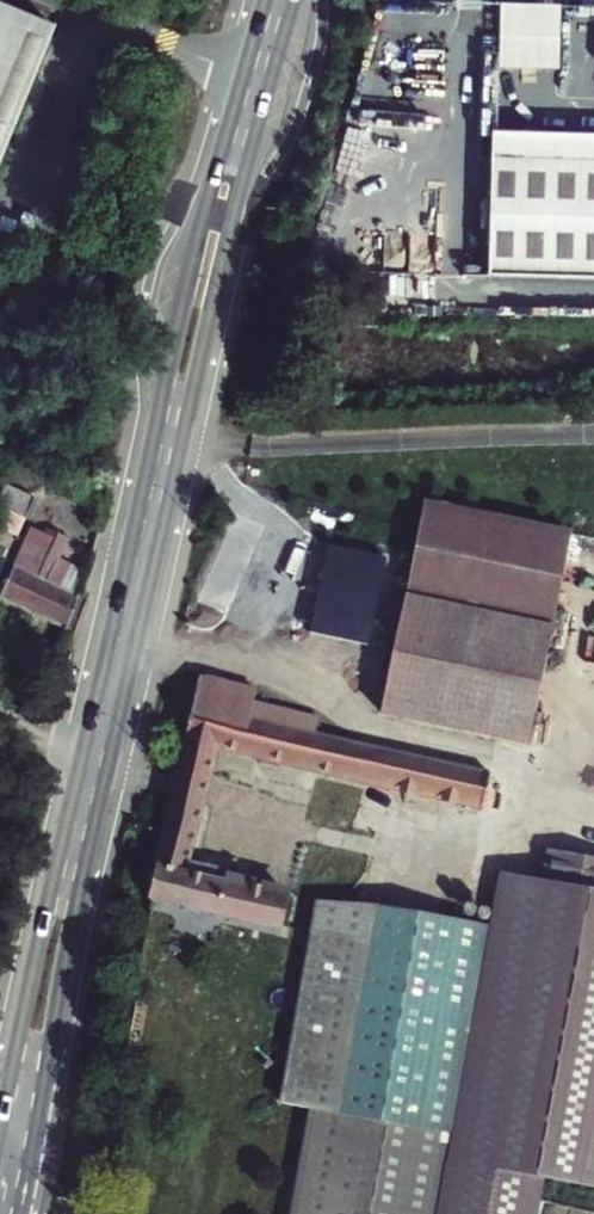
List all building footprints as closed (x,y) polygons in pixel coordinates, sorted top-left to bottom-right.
[(54,28),(0,6),(0,161),(54,28)] [(559,75),(560,11),(500,10),(499,74),(559,75)] [(483,130),(479,275),(593,278),(593,133),(483,130)] [(6,483),(0,495),(0,505),(25,517),(35,497),(6,483)] [(528,724),(568,526),(421,496),(385,696),(528,724)] [(42,543),(29,537),(0,598),(67,628),(78,594),(61,586),(71,563),(58,557),(67,537),(49,528),(42,543)] [(195,676),(166,789),(198,797),(210,745),(474,797),(480,764),(366,740),(322,730),(292,725),(296,707),(252,693),(254,682),(195,676)] [(324,715),(296,707),(292,725),(322,730),(324,715)] [(185,849),(198,797),(166,789),(138,898),(148,900),(277,927),(285,887),(243,876),(244,872),(224,867),(225,858),(185,849)] [(371,894),(315,889),(276,1096),(306,1101),(286,1213),(528,1213),(537,1167),(593,1177),(593,848),(539,838),(533,869),(492,861),(483,914),(371,894)]
